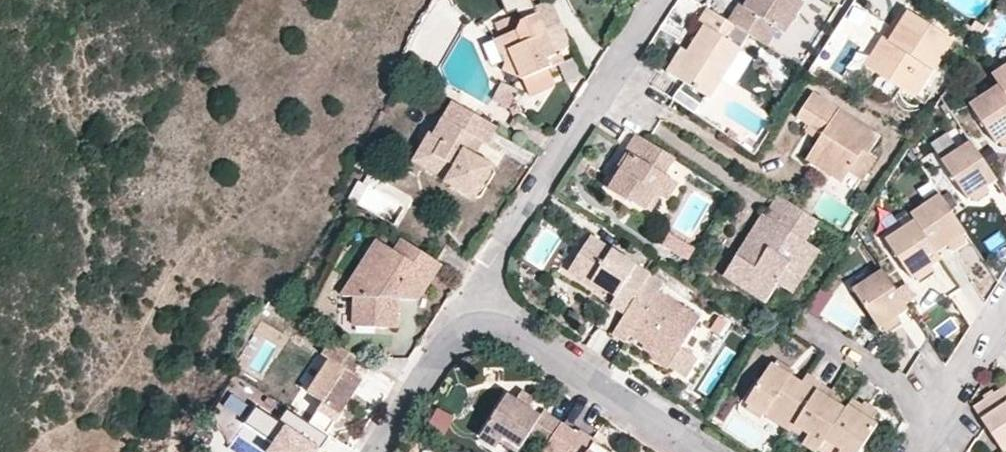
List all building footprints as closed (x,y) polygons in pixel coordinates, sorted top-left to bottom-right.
[(538,14),(536,9),(532,0),(513,0),(514,3),(521,21),(538,14)] [(746,6),(742,3),(730,23),(732,25),(766,46),(777,28),(783,33),(803,1),(801,0),(750,0),(746,6)] [(570,44),(552,2),(536,9),(538,14),(521,21),(517,30),(495,40),(500,52),(501,55),(509,52),(520,80),(557,64),(552,52),(570,44)] [(732,25),(730,23),(705,9),(697,22),(704,27),(687,51),(671,77),(705,99),(738,49),(723,40),(732,25)] [(895,41),(875,72),(913,97),(932,68),(935,69),(954,37),(911,9),(891,39),(895,41)] [(865,66),(875,72),(895,41),(891,39),(884,34),(865,66)] [(671,77),(687,51),(682,48),(666,73),(671,77)] [(501,55),(500,52),(493,56),(508,85),(520,80),(509,52),(501,55)] [(992,67),(1001,80),(1005,89),(1005,59),(992,67)] [(1001,80),(971,98),(993,136),(997,134),(1005,129),(1005,89),(1001,80)] [(795,119),(809,127),(815,118),(828,127),(817,143),(806,162),(841,184),(863,150),(868,153),(879,135),(812,93),(795,119)] [(496,126),(470,112),(451,146),(455,148),(439,177),(438,179),(467,195),(476,193),(480,186),(477,180),(485,178),(489,170),(485,163),(472,156),(464,153),(474,135),(482,140),(488,143),(496,126)] [(815,118),(809,127),(804,134),(817,143),(828,127),(815,118)] [(930,141),(938,154),(967,138),(959,124),(930,141)] [(997,134),(1001,141),(1005,138),(1005,129),(997,134)] [(735,133),(732,137),(738,141),(741,137),(735,133)] [(472,156),(482,140),(474,135),(464,153),(472,156)] [(972,191),(988,180),(998,174),(972,135),(943,154),(969,193),(972,191)] [(670,176),(678,163),(636,137),(613,172),(620,176),(610,190),(632,205),(634,203),(647,210),(659,194),(664,197),(668,196),(671,194),(673,190),(675,186),(674,183),(672,180),(671,178),(670,176)] [(455,148),(451,146),(448,144),(431,173),(439,177),(455,148)] [(993,188),(988,180),(972,191),(977,198),(993,188)] [(910,207),(917,217),(935,244),(946,236),(961,227),(964,224),(940,187),(910,207)] [(820,223),(776,196),(764,216),(773,222),(759,244),(746,236),(733,255),(756,270),(743,290),(768,306),(781,286),(794,295),(823,250),(809,241),(820,223)] [(773,222),(764,216),(760,213),(746,236),(759,244),(773,222)] [(942,255),(935,244),(917,217),(889,236),(914,274),(918,271),(932,261),(942,255)] [(967,236),(961,227),(946,236),(952,245),(967,236)] [(688,258),(695,245),(668,231),(661,245),(688,258)] [(649,275),(643,270),(591,237),(569,271),(591,286),(594,280),(604,287),(618,296),(612,307),(625,315),(631,305),(642,286),(649,275)] [(436,259),(402,239),(395,252),(378,241),(342,297),(356,298),(355,328),(396,329),(397,299),(417,299),(439,262),(436,259)] [(756,270),(733,255),(721,276),(743,290),(756,270)] [(649,275),(658,262),(651,258),(643,270),(649,275)] [(937,270),(932,261),(918,271),(923,279),(937,270)] [(882,319),(898,308),(909,301),(883,263),(854,282),(880,321),(882,319)] [(594,280),(591,286),(601,293),(604,287),(594,280)] [(680,349),(698,322),(657,296),(642,286),(631,305),(625,315),(611,335),(625,344),(629,338),(671,364),(668,369),(686,380),(698,361),(680,349)] [(902,315),(898,308),(882,319),(886,325),(902,315)] [(346,370),(354,358),(329,342),(320,356),(328,361),(306,395),(320,403),(307,424),(324,434),(360,379),(352,374),(346,370)] [(671,364),(652,353),(648,359),(667,371),(668,369),(671,364)] [(361,362),(354,358),(346,370),(352,374),(361,362)] [(792,428),(795,424),(820,383),(806,374),(801,380),(772,363),(747,403),(791,430),(792,428)] [(843,397),(820,383),(795,424),(810,432),(811,437),(812,440),(814,441),(816,442),(819,442),(823,441),(826,440),(846,409),(838,404),(843,397)] [(522,395),(535,403),(541,395),(527,387),(522,395)] [(973,407),(1004,451),(1005,449),(1005,391),(1003,387),(973,407)] [(533,407),(535,403),(522,395),(520,399),(509,391),(482,430),(482,434),(486,438),(490,442),(493,443),(497,443),(502,441),(520,451),(530,436),(546,447),(563,422),(547,411),(544,415),(533,407)] [(826,440),(842,449),(841,451),(860,451),(876,425),(871,421),(875,415),(851,400),(846,409),(826,440)] [(424,424),(441,435),(452,416),(435,406),(424,424)] [(307,424),(286,410),(277,423),(255,409),(244,426),(274,445),(269,451),(318,451),(327,437),(324,434),(307,424)] [(599,443),(600,442),(583,431),(581,434),(563,422),(546,447),(554,451),(613,451),(599,443)] [(810,432),(795,424),(792,428),(811,437),(810,432)] [(833,451),(841,451),(842,449),(826,440),(822,446),(833,451)]
